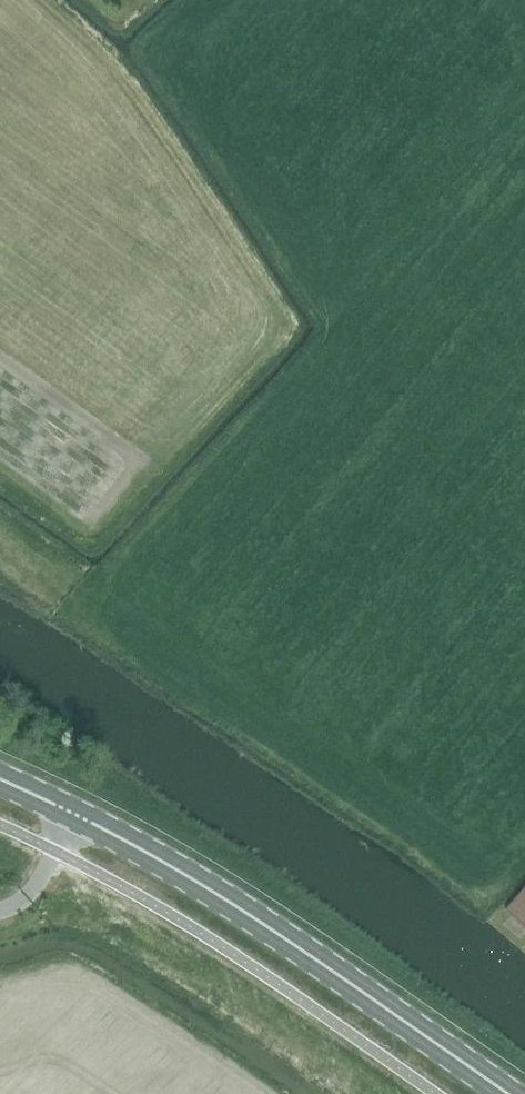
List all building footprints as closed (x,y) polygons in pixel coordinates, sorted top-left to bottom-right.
[(507,909),(524,925),(524,888),(507,909)]
